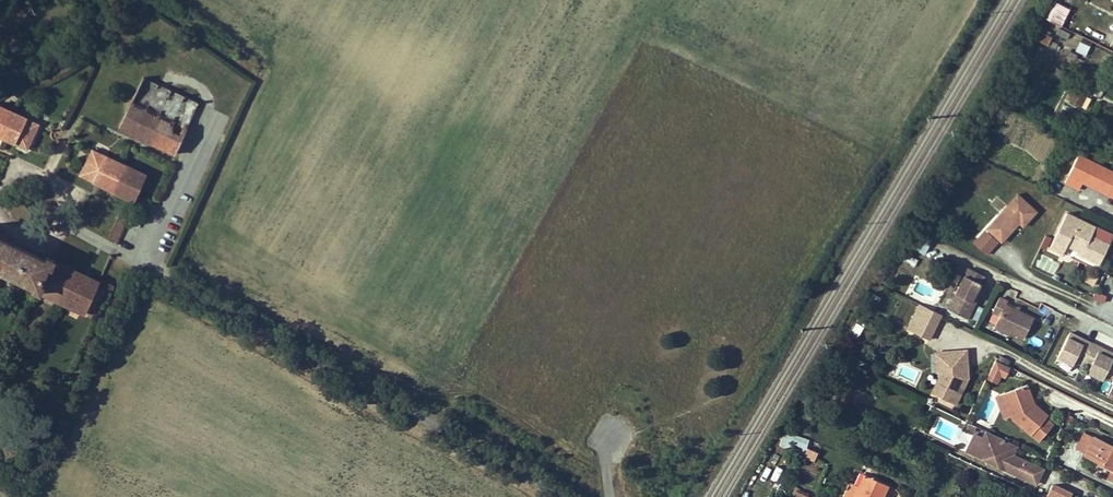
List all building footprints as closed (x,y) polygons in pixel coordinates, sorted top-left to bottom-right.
[(1058,11),(1065,14),(1072,0),(1063,0),(1058,11)] [(1068,39),(1070,33),(1059,28),(1057,33),(1068,39)] [(1048,45),(1052,37),(1042,32),(1038,40),(1048,45)] [(1085,55),(1089,44),(1078,40),(1074,51),(1085,55)] [(143,77),(119,127),(175,154),(198,104),(143,77)] [(1092,85),(1088,93),(1098,98),(1102,90),(1092,85)] [(1073,88),(1067,100),(1081,106),(1086,94),(1073,88)] [(26,149),(38,124),(0,106),(0,137),(26,149)] [(134,201),(146,175),(93,150),(80,175),(80,176),(127,198),(134,201)] [(1079,155),(1067,178),(1065,183),(1078,189),(1082,182),(1091,186),(1093,182),(1112,192),(1112,172),(1079,155)] [(1112,197),(1112,192),(1093,182),(1091,186),(1112,197)] [(1008,205),(1000,214),(987,228),(1002,242),(1019,222),(1023,226),(1037,211),(1019,194),(1008,205)] [(998,196),(989,204),(1000,214),(1008,205),(998,196)] [(127,198),(122,210),(129,213),(134,201),(127,198)] [(129,213),(122,210),(109,238),(117,241),(129,213)] [(1065,212),(1048,247),(1061,253),(1065,244),(1081,251),(1080,255),(1098,263),(1108,244),(1090,235),(1094,226),(1065,212)] [(977,226),(972,231),(984,242),(989,237),(977,226)] [(984,242),(972,231),(965,238),(977,250),(984,242)] [(923,253),(931,239),(921,234),(913,248),(923,253)] [(1044,235),(1039,247),(1045,250),(1050,237),(1044,235)] [(33,286),(31,290),(85,314),(99,281),(47,256),(45,261),(0,239),(0,271),(33,286)] [(1032,264),(1052,275),(1059,263),(1038,252),(1032,264)] [(1080,278),(1091,284),(1098,272),(1087,266),(1080,278)] [(980,283),(964,275),(947,308),(967,317),(975,302),(971,301),(980,283)] [(984,285),(980,283),(971,301),(975,302),(984,285)] [(1104,301),(1106,294),(1094,290),(1092,297),(1104,301)] [(1011,329),(1025,336),(1034,317),(1007,303),(1009,299),(1001,295),(994,310),(1001,313),(997,322),(1011,329)] [(942,313),(919,302),(907,326),(929,338),(942,313)] [(855,322),(850,331),(858,335),(863,326),(855,322)] [(1009,334),(1011,329),(997,322),(994,326),(1009,334)] [(1070,333),(1068,338),(1082,345),(1085,340),(1070,333)] [(1093,344),(1085,340),(1082,345),(1068,338),(1059,357),(1073,364),(1074,361),(1077,357),(1084,361),(1093,344)] [(1104,379),(1112,360),(1098,353),(1101,348),(1093,344),(1084,361),(1092,365),(1090,369),(1089,372),(1104,379)] [(949,355),(969,357),(970,350),(944,347),(940,372),(944,372),(947,372),(949,357),(949,355)] [(1098,353),(1112,360),(1112,353),(1101,348),(1098,353)] [(947,376),(939,395),(956,403),(968,376),(970,367),(968,366),(969,357),(949,355),(949,357),(947,372),(947,376)] [(995,359),(988,374),(998,379),(1000,374),(1005,376),(1010,366),(995,359)] [(1082,365),(1090,369),(1092,365),(1084,361),(1082,365)] [(939,395),(947,376),(947,372),(944,372),(934,393),(939,395)] [(998,379),(988,374),(986,377),(996,382),(998,379)] [(1038,404),(1031,383),(1006,392),(1014,415),(1016,419),(1041,439),(1055,422),(1048,417),(1051,413),(1038,404)] [(1014,415),(1006,392),(1000,394),(1008,417),(1014,415)] [(967,451),(983,458),(988,456),(996,460),(998,466),(1005,469),(1008,464),(1018,469),(1016,474),(1036,484),(1043,469),(1012,455),(1017,445),(987,431),(983,438),(975,435),(967,451)] [(803,453),(807,437),(792,434),(788,450),(803,453)] [(1101,466),(1112,472),(1112,446),(1095,437),(1086,455),(1097,461),(1103,463),(1101,466)] [(813,460),(817,450),(806,446),(803,456),(813,460)] [(997,465),(998,466),(996,460),(988,456),(983,458),(997,465)] [(1018,469),(1008,464),(1005,469),(1016,474),(1018,469)] [(865,475),(854,496),(883,496),(888,486),(865,475)] [(1071,489),(1050,481),(1044,496),(1068,496),(1071,489)]
